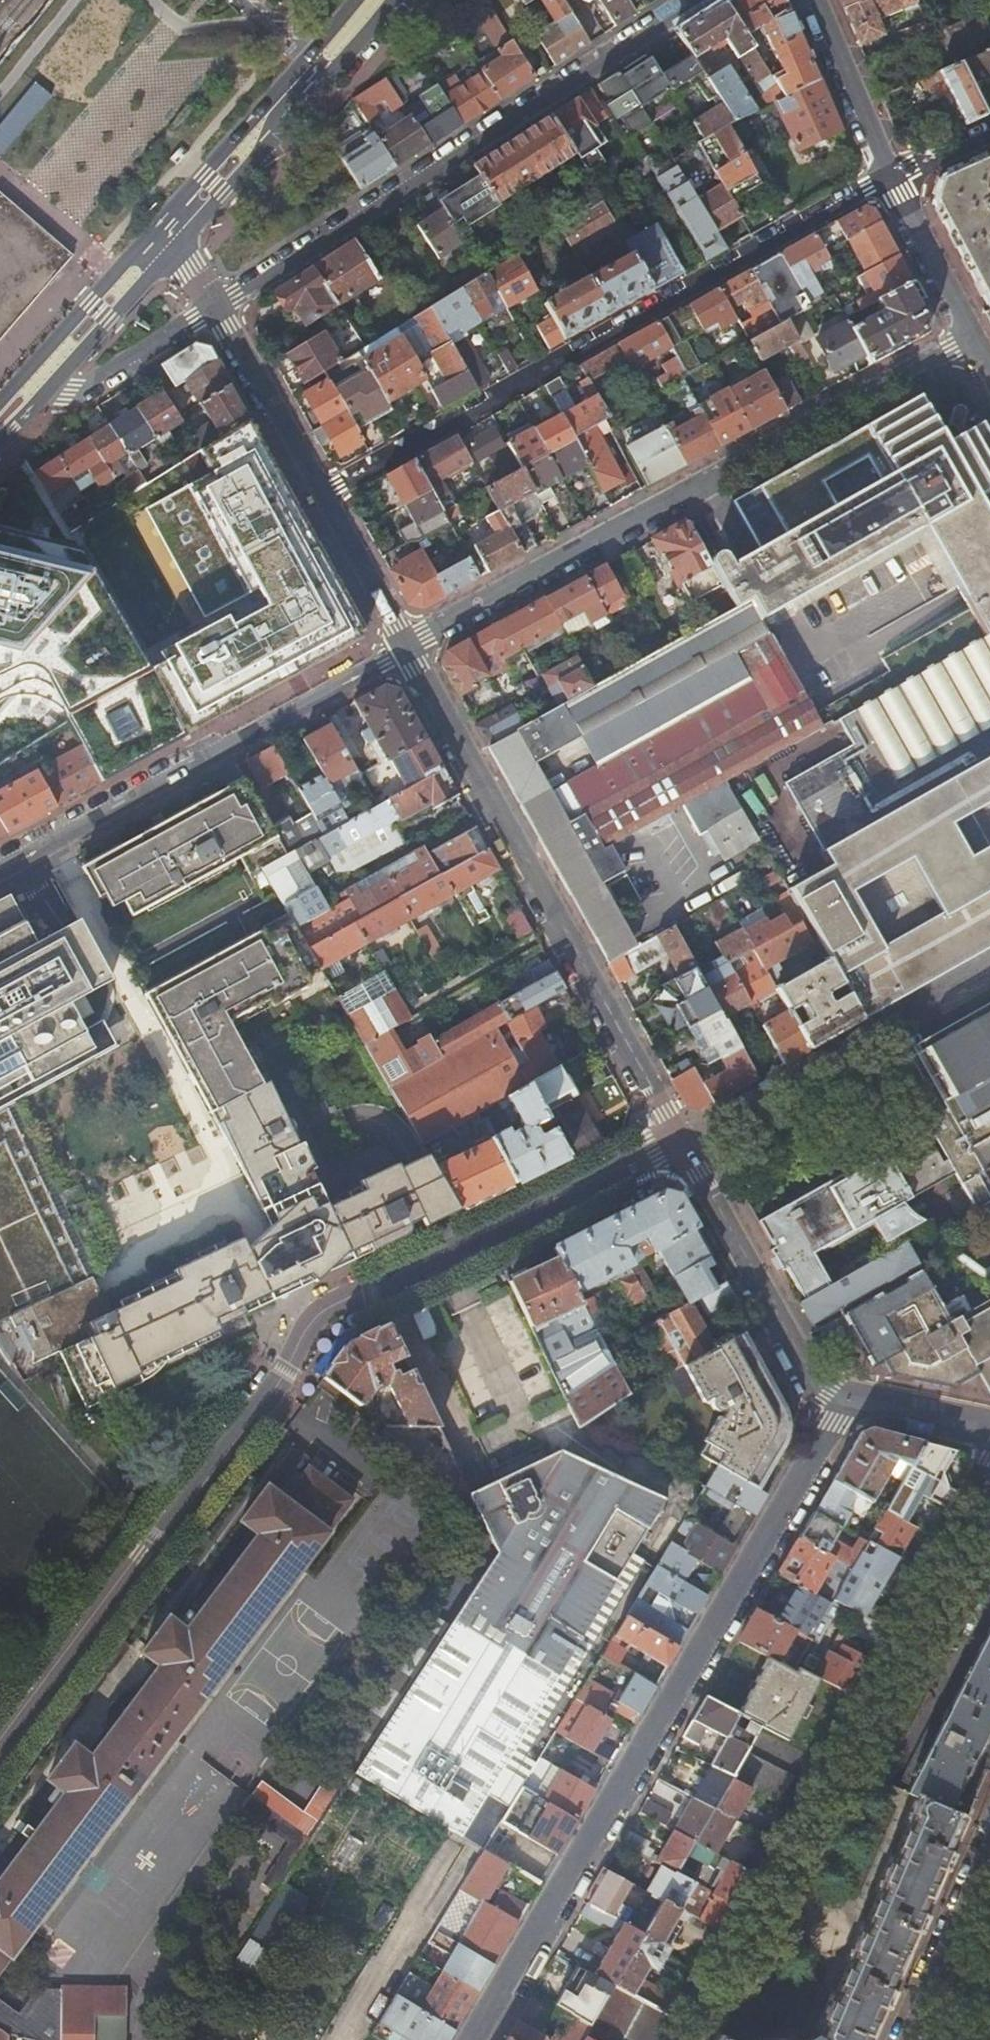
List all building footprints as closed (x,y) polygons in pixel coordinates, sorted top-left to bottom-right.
[(590,44),(565,5),(562,0),(542,0),(556,23),(536,36),(551,59),(555,66),(590,44)] [(602,7),(616,28),(636,15),(631,6),(627,0),(598,0),(602,7)] [(785,100),(820,82),(809,55),(790,10),(786,0),(734,0),(725,6),(752,47),(764,39),(783,74),(777,77),(766,60),(762,63),(785,100)] [(873,0),(840,0),(845,12),(873,0)] [(917,0),(873,0),(845,12),(860,49),(873,43),(886,38),(879,22),(903,11),(905,15),(920,9),(917,0)] [(536,16),(529,6),(515,13),(522,25),(536,16)] [(703,20),(679,35),(693,57),(694,59),(706,52),(709,57),(715,53),(713,50),(725,42),(734,55),(741,65),(769,108),(776,104),(785,100),(762,63),(752,47),(725,6),(703,20)] [(500,22),(493,11),(479,20),(486,30),(500,22)] [(930,37),(923,40),(930,56),(941,51),(952,46),(960,65),(989,52),(989,45),(978,17),(930,37)] [(930,37),(923,18),(911,24),(913,27),(900,33),(905,47),(923,40),(930,37)] [(494,61),(481,70),(483,73),(500,102),(506,98),(535,80),(525,63),(500,22),(486,30),(498,50),(496,51),(501,59),(495,63),(494,61)] [(937,31),(933,22),(926,25),(930,34),(937,31)] [(467,34),(464,29),(458,33),(461,38),(467,34)] [(949,69),(960,65),(952,46),(941,51),(949,69)] [(960,65),(976,97),(989,91),(989,52),(960,65)] [(735,68),(741,65),(734,55),(729,58),(735,68)] [(671,92),(675,97),(696,85),(707,104),(711,102),(716,110),(693,124),(704,142),(729,128),(736,124),(708,81),(694,59),(693,57),(677,67),(661,76),(671,92)] [(631,66),(618,74),(646,118),(672,102),(668,94),(671,92),(661,76),(650,60),(647,62),(644,58),(631,66)] [(976,97),(960,65),(949,69),(922,81),(928,93),(935,89),(941,102),(951,97),(966,127),(987,118),(976,97)] [(708,81),(736,124),(743,121),(757,114),(728,68),(708,81)] [(408,95),(394,73),(387,78),(401,100),(408,95)] [(456,77),(439,87),(444,95),(463,125),(480,115),(500,102),(483,73),(462,86),(456,77)] [(609,80),(599,87),(633,139),(652,127),(646,118),(618,74),(609,80)] [(401,100),(387,78),(353,99),(369,125),(381,118),(374,106),(385,100),(394,113),(401,109),(407,119),(383,134),(380,129),(373,133),(395,169),(430,147),(411,116),(401,100)] [(785,100),(776,104),(779,109),(773,113),(774,115),(780,127),(785,124),(799,152),(841,131),(834,116),(820,82),(785,100)] [(592,91),(579,100),(595,126),(609,117),(592,91)] [(463,125),(444,95),(436,100),(432,94),(418,103),(421,109),(411,116),(430,147),(445,137),(463,125)] [(595,126),(579,100),(563,109),(550,118),(575,156),(579,162),(606,144),(595,126)] [(769,108),(759,113),(763,120),(774,115),(773,113),(779,109),(776,104),(769,108)] [(757,114),(743,121),(747,129),(763,122),(763,120),(759,113),(757,114)] [(513,142),(474,167),(480,177),(498,204),(575,156),(550,118),(513,142)] [(736,124),(729,128),(744,155),(758,148),(747,129),(743,121),(736,124)] [(729,128),(704,142),(700,144),(723,186),(732,203),(761,187),(744,155),(729,128)] [(367,145),(343,160),(361,191),(395,169),(373,133),(372,130),(362,136),(367,145)] [(362,136),(338,151),(343,160),(367,145),(362,136)] [(940,178),(932,202),(989,311),(989,156),(940,178)] [(646,176),(640,167),(630,173),(635,182),(646,176)] [(698,201),(678,168),(657,179),(707,262),(714,258),(727,250),(717,233),(698,201)] [(463,242),(465,246),(475,240),(467,227),(500,206),(498,204),(480,177),(439,203),(463,242)] [(723,186),(698,201),(717,233),(728,226),(741,218),(732,203),(723,186)] [(0,192),(0,336),(2,334),(4,336),(4,335),(73,255),(0,192)] [(448,251),(463,242),(439,203),(432,193),(422,200),(432,217),(426,221),(417,226),(439,260),(450,253),(448,251)] [(603,201),(559,228),(572,250),(581,244),(615,223),(603,201)] [(835,223),(846,242),(847,241),(881,222),(878,217),(874,209),(863,207),(852,213),(835,223)] [(847,241),(865,274),(899,257),(896,251),(881,222),(847,241)] [(827,227),(838,246),(846,242),(835,223),(827,227)] [(827,227),(813,235),(824,254),(838,246),(827,227)] [(660,233),(630,250),(633,256),(635,259),(661,244),(658,240),(663,237),(660,233)] [(798,244),(779,254),(807,301),(822,293),(812,275),(818,271),(817,269),(829,262),(824,254),(813,235),(798,244)] [(661,244),(635,259),(653,292),(671,282),(684,274),(671,251),(663,237),(658,240),(661,244)] [(336,305),(337,306),(380,280),(379,278),(367,259),(356,242),(335,256),(313,270),(336,305)] [(581,245),(572,250),(578,261),(587,256),(581,244),(581,245)] [(681,245),(671,251),(684,274),(698,267),(681,245)] [(379,252),(367,259),(379,278),(390,271),(379,252)] [(517,254),(488,272),(507,308),(538,291),(527,273),(524,267),(509,275),(510,271),(523,264),(517,254)] [(748,272),(781,325),(788,321),(801,314),(811,308),(807,301),(779,254),(764,263),(748,272)] [(587,256),(578,261),(586,275),(595,271),(587,256)] [(633,256),(589,280),(610,316),(631,305),(653,292),(635,259),(633,256)] [(856,303),(861,311),(878,302),(913,283),(903,263),(899,257),(865,274),(857,279),(861,286),(867,283),(873,293),(856,303)] [(461,289),(484,275),(478,266),(453,281),(458,290),(461,289)] [(538,291),(540,295),(548,291),(535,268),(527,273),(538,291)] [(305,325),(336,305),(313,270),(277,293),(284,302),(289,312),(294,308),(305,325)] [(507,308),(488,272),(484,275),(461,289),(479,322),(480,323),(495,315),(507,308)] [(734,279),(718,288),(732,311),(744,305),(745,304),(754,320),(741,327),(749,342),(781,325),(748,272),(734,279)] [(610,316),(589,280),(565,294),(563,290),(558,292),(561,296),(545,305),(548,310),(552,318),(565,341),(587,329),(610,316)] [(883,311),(851,328),(865,354),(872,366),(903,348),(929,335),(933,321),(929,314),(913,283),(878,302),(883,311)] [(694,302),(688,305),(703,331),(721,322),(725,329),(738,322),(737,320),(732,311),(718,288),(694,302)] [(479,322),(461,289),(458,290),(430,308),(445,335),(460,327),(462,331),(479,322)] [(682,309),(657,323),(671,349),(678,346),(681,350),(686,347),(683,343),(703,331),(688,305),(682,309)] [(429,354),(450,342),(445,335),(430,308),(397,328),(402,338),(416,363),(430,355),(429,354)] [(801,314),(788,321),(799,341),(801,345),(814,337),(801,314)] [(565,341),(552,318),(537,327),(550,350),(565,341)] [(749,342),(748,343),(759,362),(788,347),(799,341),(788,321),(781,325),(749,342)] [(623,342),(618,345),(633,371),(671,349),(657,323),(623,342)] [(851,328),(849,323),(817,341),(834,372),(849,364),(865,354),(851,328)] [(364,362),(402,338),(397,328),(358,352),(362,359),(364,362)] [(305,385),(340,363),(322,332),(287,354),(295,368),(305,385)] [(4,335),(4,336),(2,334),(0,336),(0,348),(8,339),(4,335)] [(405,390),(425,378),(416,363),(402,338),(364,362),(369,372),(386,402),(393,398),(405,390)] [(461,400),(477,390),(473,384),(455,351),(450,342),(429,354),(430,355),(445,383),(432,390),(443,410),(461,400)] [(483,387),(488,384),(484,377),(485,377),(468,345),(455,351),(473,384),(477,390),(483,387)] [(578,367),(585,380),(595,396),(606,390),(634,375),(634,374),(633,371),(618,345),(612,348),(578,367)] [(808,357),(801,345),(794,348),(802,361),(808,357)] [(183,355),(163,368),(177,390),(187,384),(218,364),(211,350),(197,346),(183,355)] [(691,351),(676,358),(686,376),(701,368),(691,351)] [(345,370),(362,359),(358,352),(340,363),(345,370)] [(425,378),(432,390),(445,383),(430,355),(416,363),(425,378)] [(507,374),(516,368),(510,356),(500,361),(507,374)] [(658,379),(663,389),(674,383),(683,378),(686,376),(676,358),(663,366),(667,375),(658,379)] [(714,361),(705,366),(713,383),(723,378),(714,361)] [(187,384),(201,407),(201,406),(232,387),(225,376),(218,364),(187,384)] [(163,368),(152,375),(164,394),(166,397),(177,390),(163,368)] [(370,418),(389,408),(389,407),(386,402),(369,372),(333,391),(346,412),(354,427),(370,418)] [(764,372),(729,390),(751,431),(758,428),(786,412),(772,386),(764,372)] [(669,419),(661,423),(663,427),(686,466),(705,456),(720,448),(708,425),(683,378),(674,383),(689,413),(692,412),(696,420),(675,431),(669,419)] [(572,438),(604,421),(607,419),(599,404),(595,396),(585,380),(581,382),(591,400),(583,405),(574,410),(557,379),(544,387),(552,402),(560,416),(561,417),(572,438)] [(785,379),(772,386),(786,412),(800,405),(785,379)] [(322,426),(346,412),(333,391),(328,382),(305,395),(313,410),(322,426)] [(720,418),(708,425),(720,448),(727,444),(751,431),(729,390),(726,384),(721,386),(724,392),(711,400),(720,418)] [(191,437),(200,452),(224,437),(250,421),(243,407),(232,387),(201,406),(212,425),(191,437)] [(595,396),(599,404),(610,398),(606,390),(595,396)] [(168,433),(183,424),(180,420),(166,397),(164,394),(150,404),(139,410),(158,440),(163,449),(173,443),(168,433)] [(396,403),(393,398),(386,402),(389,407),(396,403)] [(607,427),(615,441),(629,434),(610,398),(599,404),(607,419),(604,421),(607,427)] [(989,633),(989,435),(982,421),(976,419),(976,417),(970,415),(969,417),(963,416),(964,414),(963,412),(962,409),(959,408),(956,408),(954,409),(952,411),(948,428),(955,429),(959,437),(947,443),(943,436),(921,398),(901,409),(832,446),(758,487),(759,489),(743,499),(738,501),(765,550),(732,568),(729,563),(727,559),(725,557),(723,556),(721,555),(719,555),(718,556),(714,558),(713,559),(711,561),(711,566),(722,586),(734,608),(750,599),(762,620),(774,613),(793,602),(928,527),(988,634),(989,633)] [(131,457),(158,440),(139,410),(125,418),(115,425),(111,427),(112,427),(129,455),(131,457)] [(340,457),(363,443),(354,427),(346,412),(322,426),(332,443),(340,457)] [(180,420),(183,424),(189,420),(186,416),(180,420)] [(574,441),(572,438),(561,417),(560,416),(547,423),(534,430),(548,455),(574,441)] [(250,421),(224,437),(200,452),(212,472),(158,500),(216,610),(257,589),(266,606),(231,624),(226,615),(159,651),(163,659),(149,668),(188,736),(360,640),(365,627),(250,421)] [(597,433),(607,427),(604,421),(572,438),(574,441),(588,467),(598,485),(603,494),(614,487),(624,483),(597,433)] [(318,440),(322,448),(332,443),(322,426),(313,431),(318,440)] [(117,484),(126,498),(148,484),(140,473),(125,482),(122,477),(125,475),(117,463),(129,455),(112,427),(101,434),(90,441),(117,484)] [(686,466),(663,427),(626,448),(648,487),(669,476),(686,466)] [(521,470),(548,455),(534,430),(522,437),(507,445),(521,470)] [(503,479),(521,470),(507,445),(503,447),(494,431),(481,438),(469,444),(478,461),(486,457),(490,455),(493,461),(500,473),(503,479)] [(468,456),(457,436),(435,448),(413,461),(430,491),(442,513),(454,506),(441,481),(437,474),(468,456)] [(103,492),(117,484),(90,441),(74,450),(60,459),(73,481),(89,471),(98,484),(103,492)] [(574,474),(588,467),(574,441),(548,455),(562,481),(574,474)] [(549,488),(562,481),(548,455),(521,470),(535,496),(549,488)] [(441,481),(472,464),(468,456),(437,474),(441,481)] [(48,467),(35,475),(60,515),(67,510),(61,500),(58,502),(53,494),(73,481),(60,459),(48,467)] [(430,491),(413,461),(387,475),(399,499),(404,506),(430,491)] [(535,496),(521,470),(503,479),(488,488),(486,489),(499,512),(523,555),(536,548),(523,524),(520,526),(516,517),(527,511),(540,504),(535,496)] [(73,481),(81,494),(98,484),(89,471),(73,481)] [(484,482),(488,488),(503,479),(500,473),(484,482)] [(599,513),(610,507),(603,494),(598,485),(593,487),(596,492),(590,495),(599,513)] [(447,522),(442,513),(430,491),(404,506),(407,514),(422,539),(448,524),(447,522)] [(461,514),(457,505),(454,506),(442,513),(447,522),(461,514)] [(487,574),(523,555),(499,512),(486,520),(494,536),(473,548),(482,564),(487,574)] [(711,566),(686,522),(653,540),(663,558),(679,587),(682,586),(691,603),(699,598),(722,586),(711,566)] [(376,545),(383,558),(411,542),(405,529),(376,545)] [(453,593),(478,579),(462,549),(429,567),(431,570),(446,596),(453,593)] [(621,557),(635,583),(648,576),(633,550),(621,557)] [(423,609),(446,596),(431,570),(429,567),(421,551),(405,560),(407,563),(399,568),(390,572),(408,604),(423,609)] [(605,566),(584,577),(601,607),(622,597),(621,595),(626,592),(616,575),(614,577),(612,578),(605,566)] [(98,584),(92,591),(0,572),(0,720),(6,715),(19,699),(44,701),(62,710),(73,725),(105,778),(185,737),(98,584)] [(601,607),(584,577),(566,587),(545,598),(560,625),(583,612),(590,625),(606,616),(601,607)] [(712,621),(734,608),(722,586),(699,598),(712,621)] [(560,625),(545,598),(526,609),(506,619),(522,648),(561,627),(560,625)] [(769,659),(780,653),(762,620),(750,599),(734,608),(712,621),(659,650),(634,664),(594,687),(559,706),(523,726),(487,747),(509,785),(521,808),(551,792),(535,762),(581,737),(597,766),(751,681),(748,676),(771,663),(769,659)] [(522,648),(506,619),(487,630),(466,641),(483,670),(522,648)] [(862,1019),(872,1014),(882,1009),(882,1010),(885,1008),(989,948),(989,633),(988,634),(852,710),(837,719),(852,746),(783,785),(829,866),(810,877),(788,889),(798,906),(816,937),(824,952),(862,1019)] [(483,670),(466,641),(446,652),(443,666),(459,696),(476,687),(474,683),(479,680),(487,677),(483,670)] [(630,657),(634,664),(659,650),(655,642),(638,651),(637,649),(628,653),(630,657)] [(725,780),(822,726),(780,653),(769,659),(771,663),(748,676),(751,681),(597,766),(551,792),(521,808),(543,848),(557,874),(610,844),(617,840),(685,802),(725,780)] [(542,675),(559,706),(594,687),(590,679),(577,656),(542,675)] [(590,679),(594,687),(634,664),(630,657),(590,679)] [(371,745),(381,765),(390,760),(427,740),(415,720),(400,692),(384,687),(366,697),(353,704),(368,731),(363,734),(362,736),(366,744),(369,746),(371,745)] [(481,735),(487,747),(523,726),(512,706),(493,718),(490,714),(474,722),(481,735)] [(324,776),(330,787),(357,772),(332,726),(318,734),(304,741),(317,764),(324,776)] [(80,795),(103,783),(78,739),(70,743),(75,752),(38,773),(57,808),(80,795)] [(390,760),(407,791),(443,771),(434,754),(427,740),(390,760)] [(259,755),(246,762),(263,790),(289,776),(273,748),(259,755)] [(311,783),(324,776),(317,764),(304,771),(311,783)] [(324,836),(318,839),(330,861),(337,873),(355,872),(404,845),(392,824),(399,819),(401,823),(430,806),(433,811),(458,797),(451,784),(443,771),(407,791),(350,822),(337,829),(324,836)] [(57,808),(38,773),(26,780),(24,777),(17,781),(19,784),(0,794),(0,820),(9,834),(32,821),(57,808)] [(329,814),(337,829),(350,822),(330,787),(324,776),(311,783),(297,790),(311,814),(315,822),(329,814)] [(249,788),(244,779),(227,788),(228,790),(232,797),(249,788)] [(736,798),(725,780),(685,802),(695,821),(736,798)] [(251,876),(262,870),(267,867),(289,855),(276,833),(273,828),(249,788),(232,797),(228,790),(216,796),(220,803),(206,811),(202,804),(186,813),(219,871),(242,859),(251,876)] [(216,796),(202,804),(206,811),(220,803),(216,796)] [(724,859),(759,838),(742,809),(706,830),(724,859)] [(219,871),(186,813),(165,824),(169,831),(155,838),(152,831),(126,845),(130,852),(92,873),(105,897),(112,909),(124,903),(132,918),(178,893),(175,887),(194,877),(197,883),(219,871)] [(276,833),(289,855),(318,839),(324,836),(315,822),(311,814),(293,824),(290,818),(273,828),(276,833)] [(9,834),(0,820),(0,839),(9,834)] [(165,824),(152,831),(155,838),(169,831),(165,824)] [(427,854),(440,877),(442,875),(487,850),(481,840),(475,828),(427,854)] [(306,945),(308,949),(355,924),(398,899),(401,898),(385,869),(340,895),(344,904),(328,911),(308,876),(330,861),(318,839),(289,855),(267,867),(262,870),(291,920),(294,925),(306,945)] [(628,858),(617,840),(610,844),(620,862),(628,858)] [(620,862),(610,844),(557,874),(582,919),(603,957),(607,964),(636,948),(599,880),(622,867),(620,862)] [(99,900),(105,897),(92,873),(130,852),(126,845),(82,869),(99,900)] [(385,869),(401,898),(440,877),(427,854),(424,848),(385,869)] [(487,850),(442,875),(457,901),(461,899),(458,894),(499,871),(487,850)] [(771,891),(785,883),(777,868),(762,876),(771,891)] [(401,898),(398,899),(410,920),(451,898),(454,903),(457,901),(442,875),(440,877),(401,898)] [(175,887),(178,893),(197,883),(194,877),(175,887)] [(511,892),(505,882),(494,888),(500,898),(511,892)] [(26,1076),(30,1085),(93,1051),(82,1033),(68,1006),(111,983),(78,922),(35,945),(9,897),(0,902),(0,1091),(26,1076)] [(355,924),(367,945),(369,949),(373,947),(371,943),(410,920),(398,899),(355,924)] [(835,1035),(862,1019),(824,952),(818,955),(822,961),(780,985),(776,979),(778,978),(775,973),(781,970),(775,960),(816,937),(798,906),(769,922),(767,918),(744,931),(753,948),(776,988),(782,999),(787,1008),(789,1011),(810,1049),(835,1035)] [(526,920),(519,908),(504,917),(517,940),(532,932),(526,920)] [(742,927),(744,931),(767,918),(763,912),(740,924),(742,927)] [(294,925),(291,920),(265,934),(268,940),(294,925)] [(308,949),(321,971),(367,945),(355,924),(308,949)] [(273,964),(306,945),(294,925),(268,940),(265,934),(258,938),(273,964)] [(695,966),(674,927),(657,936),(661,944),(670,959),(678,976),(695,966)] [(726,963),(753,948),(744,931),(742,927),(715,943),(726,963)] [(661,944),(657,936),(647,942),(651,950),(661,944)] [(215,1112),(263,1086),(232,1028),(229,1022),(268,1000),(272,1007),(312,986),(308,978),(321,971),(308,949),(306,945),(273,964),(258,938),(228,954),(232,960),(218,968),(214,961),(152,995),(167,1022),(162,1025),(196,1089),(201,1086),(215,1112)] [(651,950),(647,942),(636,948),(607,964),(617,982),(636,972),(631,961),(642,955),(651,950)] [(756,1000),(776,988),(753,948),(726,963),(749,1003),(752,1009),(759,1006),(756,1000)] [(228,954),(214,961),(218,968),(232,960),(228,954)] [(739,1009),(749,1003),(726,963),(701,977),(719,1010),(724,1018),(739,1009)] [(695,1023),(719,1010),(701,977),(695,966),(678,976),(665,982),(672,995),(678,992),(683,1001),(687,1002),(690,1007),(692,1012),(671,1023),(677,1032),(695,1023)] [(344,990),(344,970),(329,970),(329,990),(344,990)] [(390,1031),(364,1045),(390,1089),(437,1062),(494,1029),(564,990),(554,972),(431,1040),(427,1033),(414,1041),(416,1044),(401,1052),(390,1031)] [(384,976),(338,1001),(364,1045),(390,1031),(410,1020),(384,976)] [(623,994),(632,1009),(646,1001),(653,994),(646,982),(623,994)] [(147,998),(162,1025),(167,1022),(152,995),(147,998)] [(782,1011),(787,1008),(782,999),(777,1002),(782,1011)] [(229,1022),(232,1028),(272,1007),(268,1000),(229,1022)] [(923,1041),(928,1048),(895,1066),(947,1161),(955,1176),(976,1213),(989,1205),(989,1003),(923,1041)] [(712,1044),(720,1058),(740,1047),(724,1018),(719,1010),(695,1023),(700,1032),(704,1039),(708,1047),(712,1044)] [(789,1060),(810,1049),(789,1011),(762,1026),(783,1063),(789,1060)] [(527,1063),(516,1068),(526,1086),(559,1068),(548,1049),(539,1034),(545,1030),(540,1022),(535,1014),(509,1028),(517,1045),(513,1047),(516,1053),(520,1051),(527,1063)] [(82,1033),(93,1051),(30,1085),(0,1101),(0,1109),(113,1047),(101,1022),(82,1033)] [(390,1089),(422,1143),(455,1125),(477,1113),(499,1101),(507,1097),(519,1119),(523,1128),(508,1135),(506,1130),(497,1135),(490,1138),(491,1138),(515,1183),(545,1168),(567,1158),(551,1129),(541,1134),(537,1125),(546,1120),(543,1115),(526,1086),(516,1068),(494,1029),(437,1062),(390,1089)] [(723,1097),(757,1078),(740,1047),(720,1058),(727,1070),(703,1083),(694,1067),(671,1080),(678,1093),(684,1105),(700,1109),(723,1097)] [(559,1068),(526,1086),(543,1115),(576,1097),(567,1081),(559,1068)] [(109,1313),(109,1314),(138,1346),(258,1298),(259,1299),(269,1294),(284,1289),(319,1276),(373,1251),(415,1231),(461,1209),(435,1165),(429,1155),(427,1155),(398,1170),(401,1176),(388,1182),(382,1172),(359,1183),(361,1188),(348,1194),(350,1199),(329,1209),(311,1172),(316,1170),(303,1143),(299,1146),(293,1133),(296,1127),(296,1126),(295,1125),(295,1124),(294,1123),(293,1122),(292,1121),(291,1121),(290,1120),(289,1120),(287,1120),(287,1121),(269,1083),(263,1086),(215,1112),(210,1114),(223,1136),(252,1190),(257,1200),(265,1197),(269,1206),(276,1221),(270,1227),(260,1236),(247,1249),(242,1238),(227,1246),(215,1251),(199,1259),(173,1271),(174,1274),(161,1280),(162,1282),(164,1287),(153,1292),(150,1287),(119,1302),(122,1307),(109,1313)] [(210,1114),(215,1112),(201,1086),(196,1089),(210,1114)] [(511,1123),(519,1119),(507,1097),(499,1101),(511,1123)] [(576,1097),(543,1115),(546,1120),(551,1129),(567,1158),(601,1141),(586,1116),(576,1097)] [(477,1113),(455,1125),(460,1135),(482,1122),(480,1119),(477,1113)] [(487,1115),(480,1119),(482,1122),(490,1138),(497,1135),(487,1115)] [(551,1129),(546,1120),(537,1125),(541,1134),(551,1129)] [(299,1146),(303,1143),(296,1127),(293,1133),(299,1146)] [(460,1153),(435,1165),(461,1209),(515,1183),(491,1138),(467,1150),(470,1157),(464,1161),(460,1153)] [(955,1390),(956,1385),(958,1383),(960,1386),(981,1375),(989,1391),(989,1305),(986,1307),(984,1305),(982,1306),(985,1312),(963,1323),(960,1318),(950,1323),(933,1290),(934,1289),(933,1287),(931,1288),(907,1243),(831,1286),(814,1254),(872,1222),(884,1244),(925,1221),(922,1220),(916,1218),(911,1214),(902,1205),(955,1176),(947,1161),(943,1163),(936,1151),(911,1165),(909,1144),(872,1164),(870,1159),(840,1176),(758,1222),(773,1249),(771,1250),(783,1272),(787,1269),(804,1301),(800,1303),(816,1332),(812,1334),(824,1356),(841,1347),(855,1339),(871,1368),(884,1362),(888,1369),(893,1378),(895,1378),(895,1376),(909,1379),(909,1381),(955,1390)] [(470,1157),(467,1150),(460,1153),(464,1161),(470,1157)] [(655,1195),(552,1248),(557,1258),(576,1293),(615,1271),(627,1265),(629,1264),(621,1248),(645,1235),(653,1252),(657,1250),(695,1229),(680,1202),(655,1195)] [(262,1210),(269,1206),(265,1197),(257,1200),(262,1210)] [(73,1207),(86,1234),(98,1228),(85,1202),(73,1207)] [(262,1210),(270,1227),(276,1221),(269,1206),(262,1210)] [(700,1261),(710,1255),(702,1241),(695,1229),(657,1250),(671,1277),(659,1283),(664,1292),(676,1285),(687,1304),(696,1300),(715,1289),(707,1274),(700,1261)] [(627,1265),(615,1271),(617,1276),(620,1280),(632,1274),(628,1266),(653,1252),(645,1235),(621,1248),(629,1264),(627,1265)] [(213,1247),(215,1251),(227,1246),(224,1241),(213,1247)] [(197,1254),(199,1259),(215,1251),(213,1247),(197,1254)] [(557,1258),(508,1282),(530,1327),(555,1316),(569,1342),(595,1330),(593,1326),(581,1302),(576,1293),(557,1258)] [(631,1305),(645,1297),(632,1274),(620,1280),(618,1281),(631,1305)] [(618,1281),(620,1280),(617,1276),(610,1281),(612,1285),(618,1281)] [(92,1278),(82,1283),(109,1314),(109,1313),(92,1278)] [(162,1282),(150,1287),(153,1292),(164,1287),(162,1282)] [(109,1314),(82,1283),(9,1317),(15,1330),(18,1329),(25,1342),(33,1342),(34,1366),(60,1354),(94,1337),(88,1324),(109,1314)] [(715,1289),(696,1300),(701,1308),(709,1321),(737,1304),(725,1283),(715,1289)] [(595,1295),(581,1302),(593,1326),(607,1318),(595,1295)] [(138,1346),(68,1372),(87,1410),(144,1383),(140,1375),(165,1363),(169,1355),(218,1338),(217,1333),(220,1331),(218,1327),(239,1318),(240,1317),(241,1316),(241,1315),(242,1314),(242,1313),(242,1310),(242,1307),(259,1299),(258,1298),(138,1346)] [(696,1300),(687,1304),(692,1313),(701,1308),(696,1300)] [(660,1358),(669,1373),(683,1366),(682,1365),(690,1360),(712,1348),(692,1313),(687,1304),(657,1320),(646,1328),(662,1356),(660,1358)] [(424,1308),(411,1315),(423,1340),(436,1334),(424,1308)] [(138,1346),(109,1314),(88,1324),(94,1337),(60,1354),(68,1372),(138,1346)] [(555,1316),(530,1327),(565,1400),(615,1367),(604,1347),(578,1360),(569,1342),(555,1316)] [(324,1380),(341,1393),(358,1406),(369,1391),(375,1389),(377,1393),(383,1390),(381,1387),(386,1384),(409,1427),(436,1427),(408,1370),(397,1376),(391,1364),(403,1358),(387,1326),(346,1345),(324,1380)] [(595,1330),(569,1342),(578,1360),(604,1347),(595,1330)] [(764,1370),(741,1331),(732,1336),(755,1375),(764,1370)] [(712,1348),(690,1360),(705,1387),(711,1398),(705,1402),(708,1406),(755,1375),(732,1336),(712,1348)] [(683,1366),(697,1391),(705,1387),(690,1360),(682,1365),(683,1366)] [(140,1375),(144,1383),(149,1379),(155,1375),(156,1374),(163,1366),(165,1364),(165,1363),(140,1375)] [(669,1373),(667,1374),(682,1400),(697,1391),(683,1366),(669,1373)] [(615,1367),(565,1400),(579,1428),(629,1394),(615,1367)] [(769,1379),(764,1370),(755,1375),(761,1385),(765,1383),(764,1381),(769,1379)] [(708,1406),(709,1408),(723,1415),(725,1414),(729,1417),(728,1417),(780,1448),(782,1445),(784,1446),(785,1444),(783,1442),(785,1432),(785,1421),(782,1412),(785,1411),(783,1408),(781,1409),(768,1385),(771,1384),(769,1379),(764,1381),(765,1383),(761,1385),(755,1375),(708,1406)] [(341,1393),(324,1380),(319,1386),(336,1399),(339,1395),(341,1393)] [(783,1408),(771,1384),(768,1385),(781,1409),(783,1408)] [(705,1387),(697,1391),(704,1403),(705,1402),(711,1398),(705,1387)] [(699,1457),(717,1468),(757,1492),(758,1489),(756,1488),(768,1467),(770,1469),(772,1466),(770,1464),(780,1448),(728,1417),(720,1421),(699,1457)] [(409,1427),(386,1427),(464,1486),(461,1481),(436,1427),(409,1427)] [(910,1468),(924,1443),(870,1429),(859,1434),(831,1481),(870,1503),(871,1503),(888,1474),(902,1481),(910,1468)] [(963,1454),(924,1443),(910,1468),(955,1493),(969,1468),(963,1454)] [(492,1468),(498,1479),(547,1458),(541,1445),(492,1468)] [(782,1449),(780,1448),(770,1464),(772,1466),(782,1449)] [(498,1479),(468,1493),(496,1553),(354,1773),(485,1850),(494,1835),(502,1821),(511,1806),(487,1790),(664,1502),(562,1451),(547,1458),(498,1479)] [(653,1451),(642,1458),(661,1468),(653,1451)] [(352,1500),(308,1467),(296,1482),(283,1500),(267,1487),(240,1522),(257,1534),(195,1617),(188,1612),(178,1625),(169,1618),(143,1653),(159,1665),(123,1713),(91,1757),(74,1744),(48,1779),(58,1787),(48,1799),(56,1805),(0,1879),(0,1973),(352,1500)] [(756,1488),(758,1489),(770,1469),(768,1467),(756,1488)] [(717,1468),(686,1519),(707,1532),(711,1527),(707,1524),(714,1511),(721,1500),(732,1506),(725,1517),(714,1536),(735,1549),(765,1497),(757,1492),(717,1468)] [(955,1493),(910,1468),(902,1481),(885,1511),(884,1512),(931,1538),(955,1493)] [(870,1503),(831,1481),(813,1513),(840,1528),(851,1510),(857,1514),(866,1510),(870,1503)] [(714,1511),(725,1517),(732,1506),(721,1500),(714,1511)] [(923,1552),(931,1538),(884,1512),(873,1530),(881,1535),(875,1546),(897,1558),(906,1542),(923,1552)] [(840,1528),(813,1513),(798,1538),(851,1569),(866,1543),(859,1539),(852,1551),(833,1540),(840,1528)] [(707,1532),(686,1519),(684,1518),(677,1531),(688,1537),(680,1550),(696,1560),(720,1574),(735,1549),(714,1536),(707,1532)] [(842,1530),(854,1536),(856,1531),(846,1525),(842,1530)] [(851,1569),(798,1538),(778,1573),(797,1584),(817,1596),(820,1592),(817,1589),(828,1568),(846,1578),(850,1570),(851,1569)] [(875,1546),(867,1542),(866,1543),(851,1569),(850,1570),(880,1586),(897,1558),(875,1546)] [(680,1550),(670,1544),(656,1567),(687,1587),(690,1581),(686,1578),(696,1560),(680,1550)] [(687,1587),(656,1567),(626,1617),(677,1648),(706,1598),(687,1587)] [(840,1589),(846,1578),(828,1568),(817,1589),(820,1592),(817,1596),(829,1603),(831,1604),(833,1601),(840,1589)] [(870,1604),(880,1586),(850,1570),(846,1578),(840,1589),(848,1593),(842,1605),(846,1607),(857,1613),(883,1627),(890,1615),(870,1604)] [(817,1642),(829,1621),(837,1625),(846,1607),(842,1605),(833,1601),(831,1604),(829,1603),(817,1596),(797,1584),(775,1621),(817,1642)] [(833,1601),(842,1605),(848,1593),(840,1589),(833,1601)] [(775,1621),(756,1611),(738,1642),(769,1658),(794,1671),(797,1666),(805,1670),(820,1644),(817,1642),(775,1621)] [(873,1646),(883,1627),(857,1613),(846,1631),(873,1646)] [(677,1648),(626,1617),(614,1636),(665,1668),(677,1648)] [(848,1693),(866,1659),(854,1651),(858,1643),(838,1632),(817,1669),(812,1666),(809,1672),(821,1679),(848,1693)] [(989,1725),(989,1632),(941,1729),(931,1723),(898,1789),(916,1797),(966,1818),(986,1771),(970,1765),(989,1725)] [(640,1660),(611,1642),(602,1656),(632,1675),(640,1660)] [(821,1679),(809,1672),(805,1670),(797,1666),(794,1671),(769,1658),(737,1714),(760,1726),(787,1741),(800,1717),(806,1720),(807,1717),(812,1708),(807,1704),(810,1699),(821,1679)] [(9,1673),(0,1667),(0,1686),(9,1673)] [(654,1688),(632,1675),(623,1691),(617,1687),(614,1692),(618,1693),(608,1709),(614,1712),(614,1711),(633,1723),(654,1688)] [(606,1698),(584,1685),(576,1700),(597,1713),(606,1698)] [(737,1714),(706,1698),(683,1737),(697,1745),(707,1728),(726,1738),(710,1766),(731,1776),(745,1752),(759,1729),(760,1726),(737,1714)] [(597,1713),(576,1700),(568,1713),(576,1719),(566,1737),(610,1763),(618,1750),(599,1739),(610,1720),(597,1713)] [(576,1719),(568,1713),(557,1731),(566,1737),(576,1719)] [(970,1765),(986,1771),(989,1773),(989,1725),(970,1765)] [(793,1779),(745,1752),(731,1776),(730,1779),(751,1789),(780,1804),(793,1779)] [(595,1790),(540,1758),(523,1787),(539,1796),(548,1802),(578,1819),(595,1790)] [(276,1894),(354,1773),(338,1763),(302,1817),(257,1787),(251,1796),(241,1812),(286,1842),(260,1883),(276,1894)] [(713,1808),(730,1779),(731,1776),(710,1766),(692,1798),(713,1808)] [(734,1819),(751,1789),(730,1779),(713,1808),(734,1819)] [(511,1806),(502,1821),(518,1831),(539,1796),(523,1787),(511,1806)] [(966,1818),(916,1797),(905,1823),(908,1825),(895,1855),(892,1854),(876,1890),(880,1892),(866,1924),(863,1923),(846,1961),(850,1963),(837,1993),(833,1991),(818,2028),(820,2029),(817,2035),(810,2039),(871,2039),(897,1979),(966,1818)] [(694,1842),(713,1808),(692,1798),(673,1831),(694,1842)] [(548,1802),(527,1837),(557,1854),(578,1819),(548,1802)] [(671,1820),(644,1804),(639,1812),(667,1827),(671,1820)] [(741,1823),(734,1819),(713,1808),(694,1842),(714,1853),(727,1832),(734,1835),(741,1823)] [(688,1852),(694,1842),(673,1831),(658,1857),(654,1855),(652,1850),(647,1846),(650,1842),(628,1831),(621,1844),(661,1865),(676,1873),(688,1852)] [(751,1873),(714,1853),(694,1842),(688,1852),(715,1868),(704,1888),(735,1904),(751,1873)] [(518,1922),(527,1906),(494,1886),(508,1863),(486,1850),(462,1890),(518,1922)] [(688,1896),(695,1883),(676,1873),(661,1865),(645,1892),(650,1895),(662,1901),(663,1899),(681,1908),(684,1903),(688,1896)] [(634,1886),(605,1871),(587,1903),(624,1923),(631,1911),(618,1904),(628,1889),(631,1891),(634,1886)] [(721,1930),(735,1904),(704,1888),(695,1883),(688,1896),(706,1906),(703,1913),(684,1903),(681,1908),(692,1914),(721,1930)] [(518,1922),(462,1890),(430,1943),(452,1957),(446,1966),(424,1953),(420,1958),(443,1972),(444,1971),(478,1991),(491,1967),(503,1947),(518,1922)] [(632,1928),(643,1934),(662,1901),(650,1895),(632,1928)] [(643,1934),(615,1985),(674,2017),(683,2001),(642,1979),(649,1966),(657,1971),(685,1921),(687,1922),(692,1914),(681,1908),(663,1899),(662,1901),(643,1934)] [(595,1974),(615,1985),(643,1934),(632,1928),(624,1923),(587,1903),(580,1915),(599,1926),(601,1922),(618,1932),(610,1947),(599,1941),(592,1954),(602,1960),(595,1974)] [(294,1950),(266,1936),(239,1981),(266,1996),(294,1950)] [(452,1957),(430,1943),(424,1953),(446,1966),(452,1957)] [(443,1972),(420,1958),(397,1997),(411,2005),(417,1996),(425,2001),(443,1972)] [(444,1971),(443,1972),(425,2001),(417,1996),(411,2005),(454,2031),(478,1991),(444,1971)] [(674,2017),(615,1985),(591,2028),(584,2039),(662,2039),(674,2017)] [(129,1986),(64,1986),(64,1989),(38,1989),(20,2014),(0,1998),(0,2039),(129,2039),(129,1986)] [(397,1997),(373,2037),(377,2039),(388,2039),(393,2031),(409,2039),(449,2039),(454,2031),(411,2005),(397,1997)] [(512,2039),(551,2039),(538,2032),(549,2011),(530,2000),(508,2038),(512,2039)] [(591,2028),(572,2017),(568,2022),(573,2026),(564,2039),(584,2039),(591,2028)]
